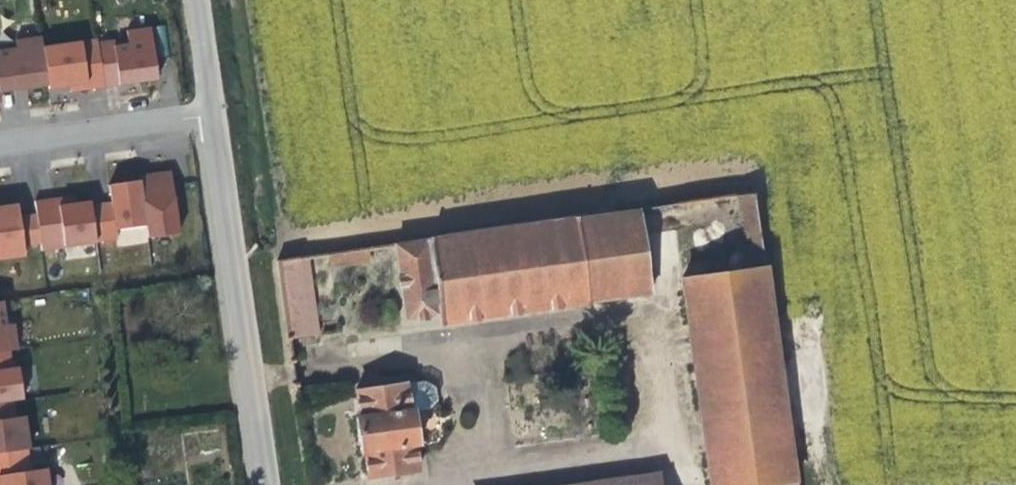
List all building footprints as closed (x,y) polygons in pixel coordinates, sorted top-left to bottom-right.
[(117,38),(100,40),(106,85),(132,81),(160,78),(153,26),(128,28),(129,42),(117,43),(117,38)] [(100,40),(99,38),(45,46),(50,84),(50,86),(78,83),(88,82),(88,88),(106,85),(100,40)] [(44,39),(21,41),(22,49),(0,52),(0,89),(0,90),(21,88),(50,84),(45,46),(44,39)] [(155,172),(142,174),(142,178),(149,224),(151,236),(182,231),(173,169),(155,172)] [(149,224),(142,178),(111,182),(113,200),(93,202),(98,240),(98,241),(120,238),(119,228),(149,224)] [(744,194),(746,209),(762,206),(760,192),(744,194)] [(62,203),(72,202),(71,194),(61,196),(62,203)] [(93,202),(93,199),(72,202),(62,203),(61,196),(37,199),(39,212),(43,242),(44,248),(98,240),(93,202)] [(0,205),(0,259),(27,255),(26,244),(43,242),(39,212),(21,214),(20,202),(6,204),(0,205)] [(768,484),(801,480),(762,206),(746,209),(756,271),(687,280),(718,484),(762,484),(768,484)] [(582,217),(594,303),(656,293),(644,209),(582,217)] [(582,217),(400,242),(410,319),(445,315),(445,324),(594,303),(582,217)] [(368,246),(348,250),(351,270),(370,269),(368,246)] [(306,255),(316,332),(327,331),(315,254),(306,255)] [(306,255),(282,258),(292,335),(316,332),(306,255)] [(0,299),(0,350),(17,348),(24,347),(21,322),(12,322),(11,298),(0,299)] [(18,398),(28,397),(25,364),(18,365),(17,348),(0,350),(0,401),(18,398)] [(429,380),(361,389),(363,415),(359,416),(362,436),(364,450),(369,449),(372,474),(423,468),(419,442),(422,441),(418,408),(433,406),(440,398),(437,385),(429,380)] [(18,398),(0,401),(0,451),(32,447),(34,447),(31,414),(20,415),(18,398)] [(51,467),(34,469),(32,447),(0,451),(0,484),(53,484),(51,467)] [(668,467),(536,484),(671,484),(668,467)]
